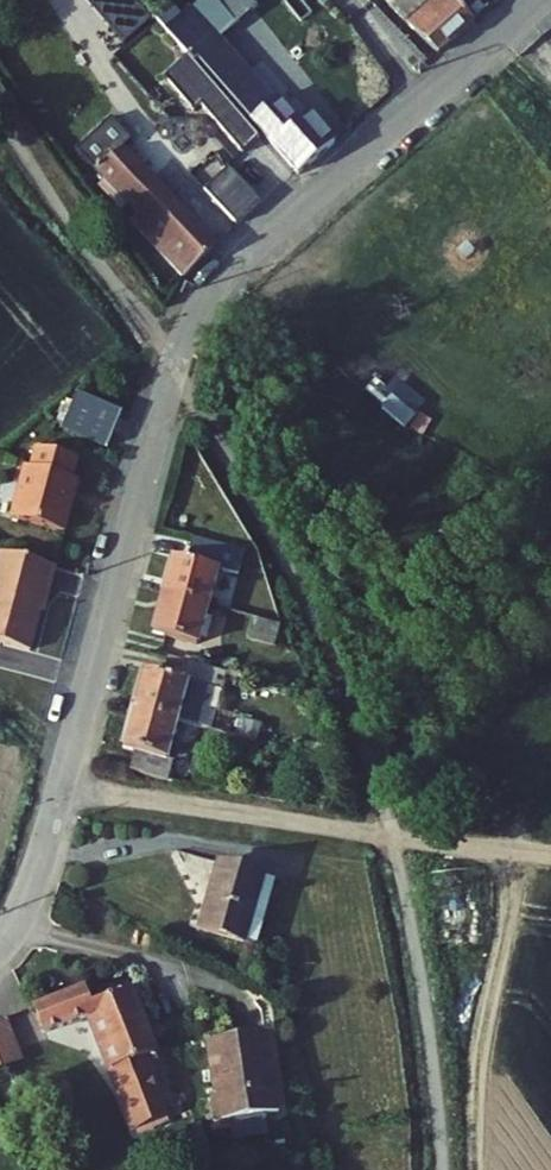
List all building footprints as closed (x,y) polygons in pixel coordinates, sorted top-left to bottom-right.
[(153,18),(194,61),(198,58),(305,168),(336,143),(316,120),(306,128),(297,119),(294,122),(272,98),(270,100),(215,43),(251,7),(244,0),(198,0),(178,19),(169,10),(153,18)] [(387,6),(437,55),(473,21),(451,0),(393,0),(387,6)] [(79,140),(99,162),(123,141),(104,119),(79,140)] [(124,207),(183,275),(215,245),(123,141),(99,162),(131,201),(124,207)] [(119,407),(73,389),(59,423),(105,442),(119,407)] [(25,461),(11,513),(63,527),(76,475),(71,474),(76,454),(36,443),(30,463),(25,461)] [(207,544),(197,583),(241,594),(251,555),(271,561),(276,538),(227,525),(221,547),(207,544)] [(29,647),(46,581),(50,582),(55,562),(1,548),(0,550),(0,639),(29,647)] [(197,583),(187,625),(231,636),(241,594),(197,583)] [(265,600),(259,621),(286,628),(292,606),(265,600)] [(179,660),(168,700),(212,711),(222,673),(245,680),(249,659),(202,646),(196,664),(179,660)] [(169,743),(163,762),(205,768),(209,754),(201,752),(212,711),(168,700),(158,739),(169,743)] [(246,720),(239,743),(269,751),(275,728),(246,720)] [(253,852),(233,917),(274,930),(295,865),(253,852)] [(127,1019),(179,1147),(214,1132),(182,1054),(189,1050),(159,982),(120,998),(116,989),(69,1009),(80,1039),(127,1019)] [(38,1012),(4,1026),(9,1037),(42,1022),(38,1012)] [(54,1048),(42,1022),(9,1037),(20,1063),(54,1048)] [(242,1042),(269,1119),(326,1098),(297,1022),(242,1042)] [(2,1039),(9,1037),(4,1026),(0,1028),(0,1034),(2,1039)] [(2,1039),(14,1066),(20,1063),(9,1037),(2,1039)]
